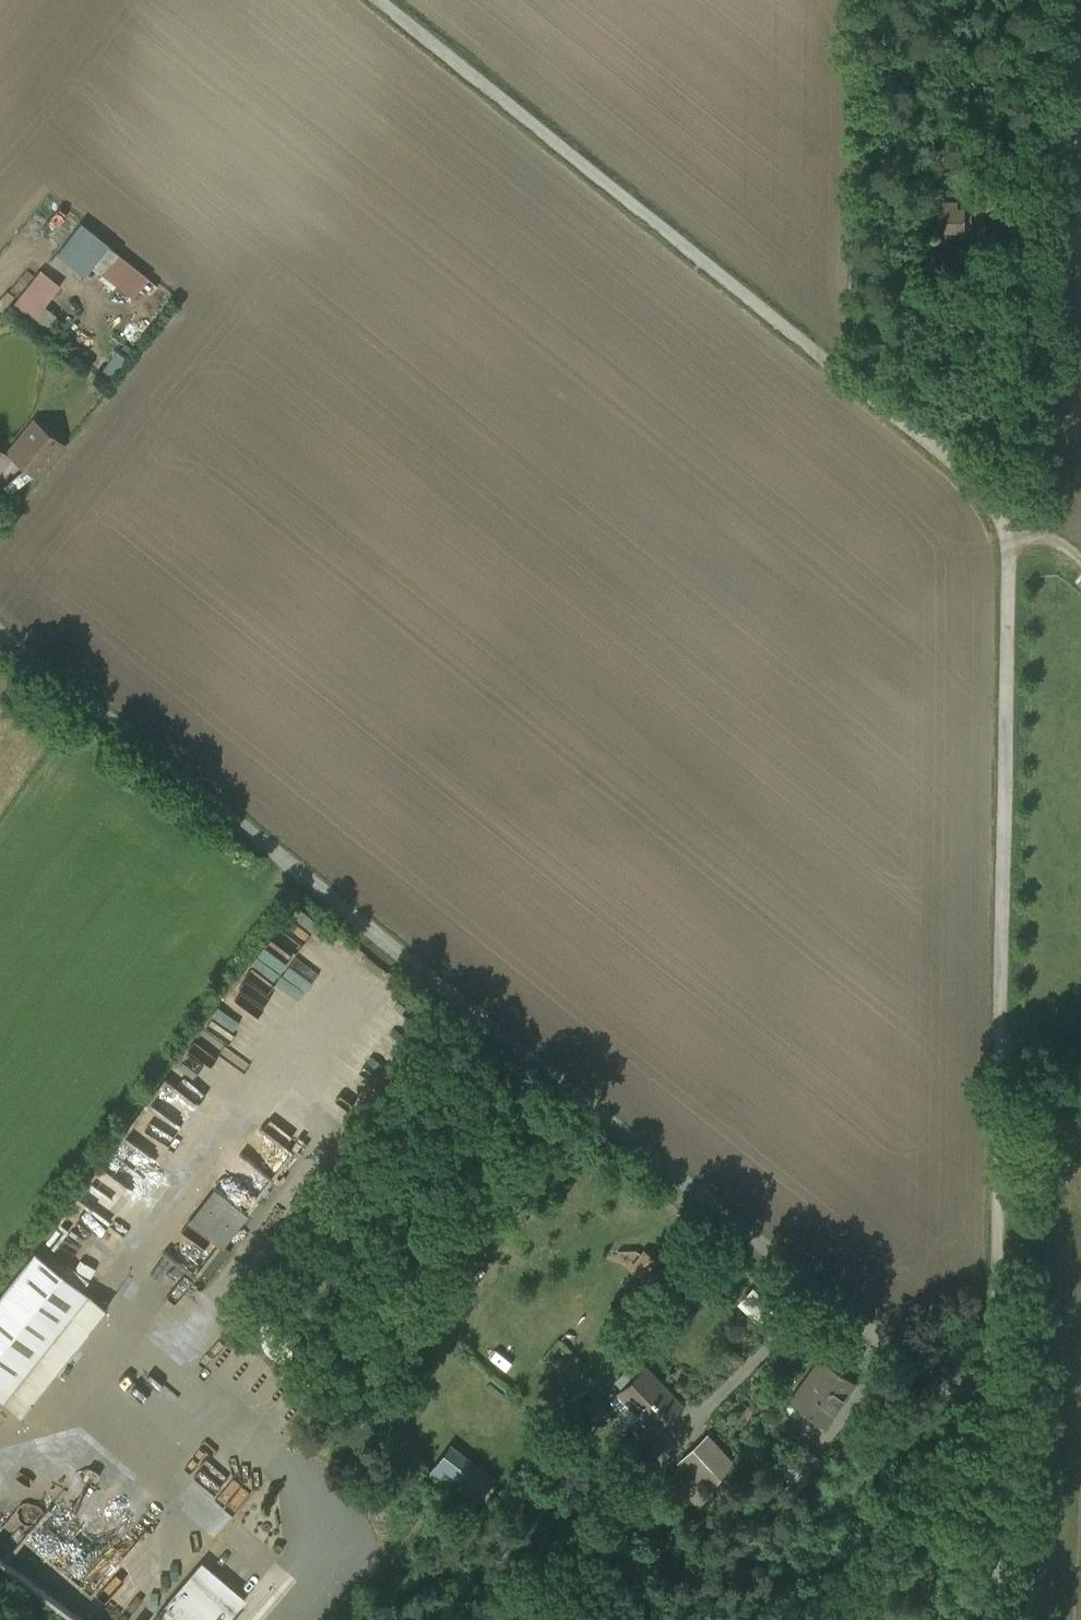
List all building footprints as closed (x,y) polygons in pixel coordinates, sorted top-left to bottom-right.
[(946,201),(948,228),(969,227),(967,200),(946,201)] [(108,245),(81,223),(59,251),(87,273),(108,245)] [(40,320),(68,283),(46,267),(18,304),(40,320)] [(63,445),(34,421),(9,451),(38,475),(63,445)] [(9,440),(0,432),(0,451),(9,440)] [(312,1130),(276,1102),(156,1259),(192,1286),(312,1130)] [(636,1267),(646,1275),(661,1258),(651,1249),(636,1267)] [(0,1297),(0,1400),(1,1401),(2,1400),(3,1401),(70,1314),(89,1329),(106,1307),(35,1252),(0,1297)] [(760,1285),(744,1302),(766,1323),(783,1306),(760,1285)] [(820,1359),(790,1401),(823,1424),(843,1396),(838,1393),(848,1378),(820,1359)] [(663,1392),(643,1370),(632,1380),(623,1388),(621,1390),(641,1412),(640,1414),(654,1429),(679,1405),(665,1390),(663,1392)] [(632,1380),(624,1373),(616,1381),(623,1388),(632,1380)] [(641,1412),(621,1390),(610,1400),(630,1422),(639,1413),(640,1414),(641,1412)] [(731,1460),(707,1434),(678,1461),(708,1493),(731,1460)] [(810,1475),(787,1459),(779,1471),(790,1479),(782,1489),(793,1498),(810,1475)] [(159,1610),(171,1619),(236,1619),(237,1619),(232,1615),(246,1598),(201,1560),(159,1610)]
